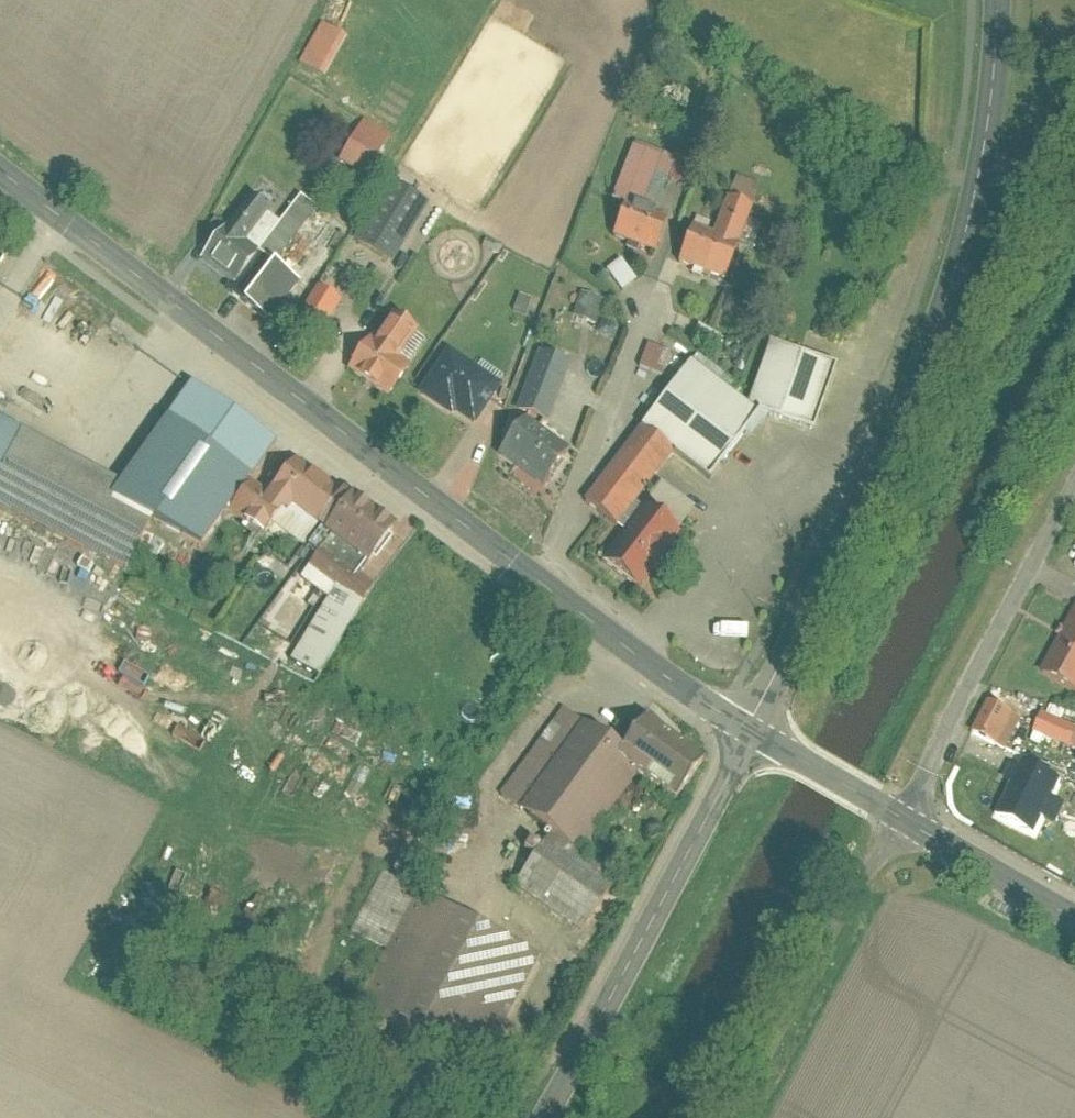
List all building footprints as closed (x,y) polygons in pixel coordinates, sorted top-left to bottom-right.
[(322,23),(304,66),(333,79),(352,36),(322,23)] [(341,161),(365,175),(386,141),(362,127),(341,161)] [(630,205),(615,240),(654,257),(668,223),(655,218),(672,179),(668,178),(675,161),(640,145),(616,199),(630,205)] [(359,240),(393,259),(423,205),(389,187),(359,240)] [(690,228),(677,264),(729,283),(758,205),(731,195),(716,237),(690,228)] [(200,261),(234,287),(261,252),(248,243),(270,214),(251,196),(200,261)] [(265,245),(282,258),(317,210),(300,197),(265,245)] [(232,292),(270,321),(298,284),(260,255),(232,292)] [(626,293),(641,283),(626,261),(611,271),(626,293)] [(298,324),(322,338),(343,304),(319,289),(298,324)] [(606,304),(586,294),(576,313),(597,323),(606,304)] [(407,371),(397,363),(416,331),(396,319),(384,338),(372,331),(348,370),(391,397),(407,371)] [(686,550),(676,544),(687,529),(685,528),(700,505),(662,482),(680,453),(715,477),(768,414),(812,433),(839,365),(773,345),(755,401),(700,357),(588,504),(627,530),(606,565),(646,590),(662,563),(674,570),(686,550)] [(642,369),(660,375),(668,351),(650,345),(642,369)] [(520,408),(552,418),(573,362),(541,349),(520,408)] [(423,394),(471,425),(498,383),(450,352),(423,394)] [(200,540),(275,441),(194,380),(119,479),(2,424),(0,427),(0,507),(124,568),(150,524),(200,540)] [(516,419),(493,455),(541,485),(564,450),(516,419)] [(268,502),(316,533),(344,492),(295,460),(268,502)] [(327,535),(375,567),(403,525),(354,494),(327,535)] [(290,658),(315,674),(368,592),(316,558),(302,580),(329,597),(290,658)] [(1041,666),(1074,685),(1074,603),(1041,666)] [(991,696),(970,740),(998,752),(1018,709),(991,696)] [(1038,719),(1074,736),(1074,734),(1074,718),(1045,703),(1038,719)] [(560,714),(500,799),(577,853),(631,776),(610,761),(616,753),(560,714)] [(695,761),(638,721),(616,753),(610,761),(631,776),(667,801),(695,761)] [(1065,782),(1022,763),(998,817),(1041,836),(1065,782)] [(537,958),(423,896),(359,1012),(474,1074),(537,958)]
